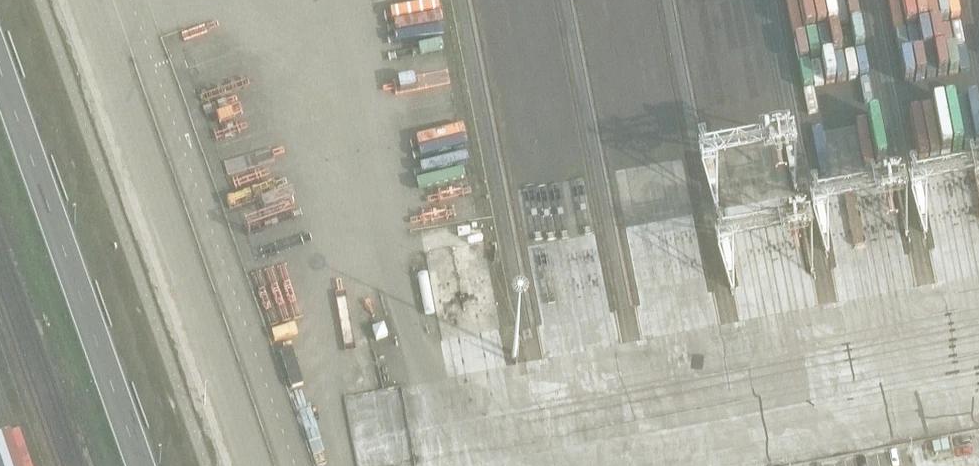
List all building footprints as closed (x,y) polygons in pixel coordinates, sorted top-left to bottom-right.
[(383,325),(372,329),(376,341),(387,337),(383,325)]
